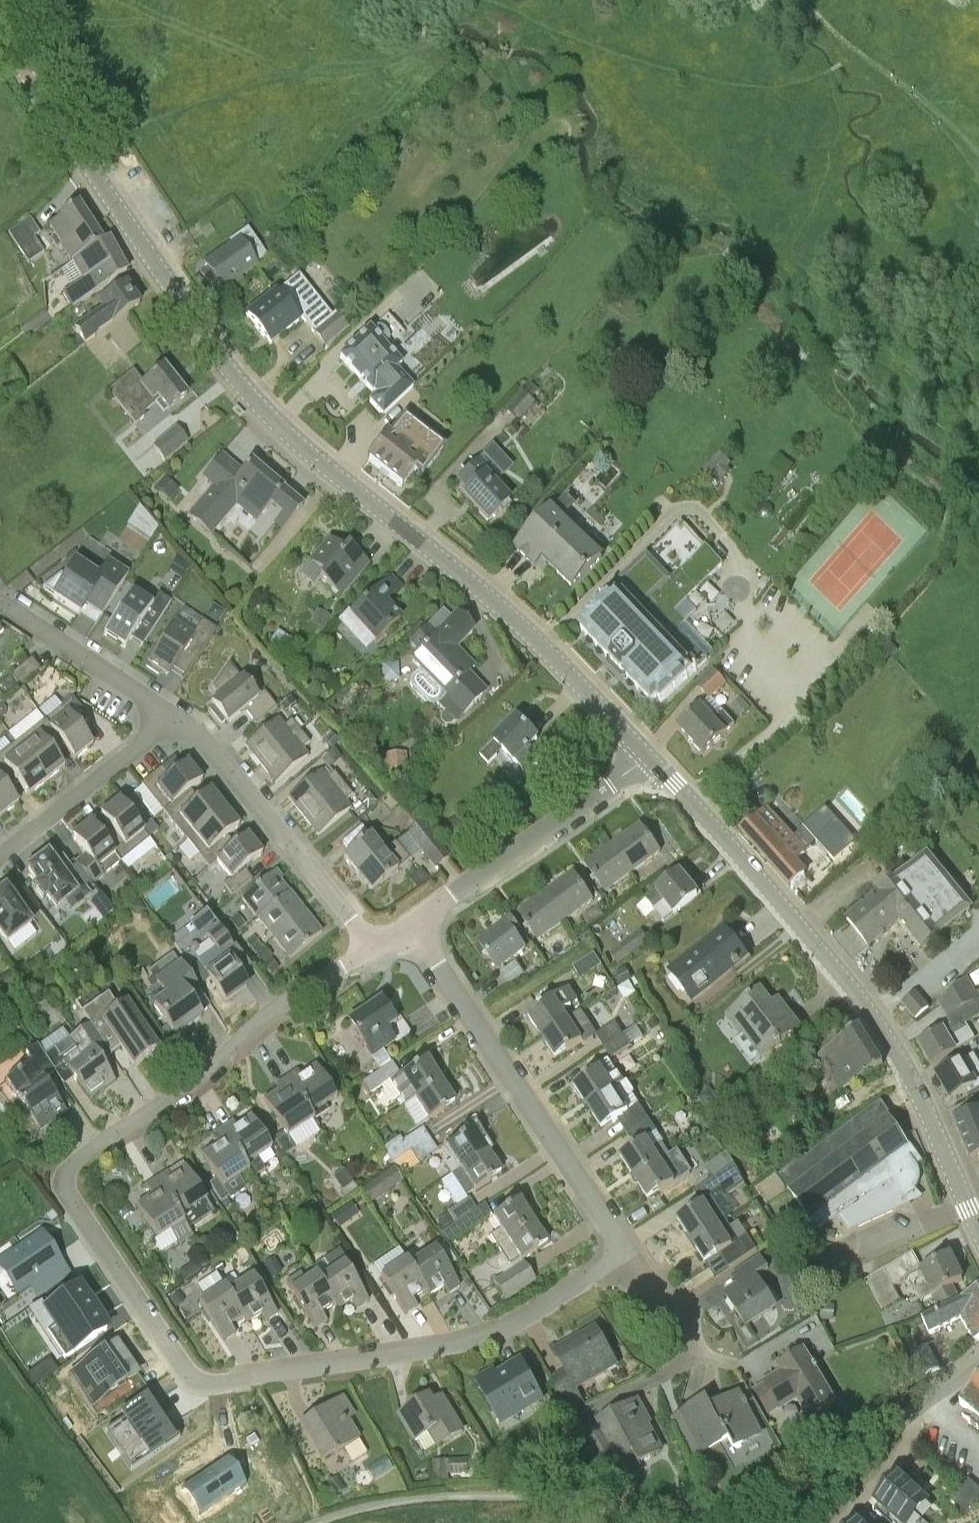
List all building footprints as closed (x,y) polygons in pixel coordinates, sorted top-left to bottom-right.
[(73,239),(92,228),(78,207),(61,218),(62,220),(50,227),(56,237),(51,240),(55,247),(60,244),(72,263),(81,257),(84,255),(73,239)] [(44,252),(35,237),(40,234),(30,219),(9,233),(19,248),(29,263),(44,252)] [(107,283),(108,285),(126,273),(108,240),(102,244),(92,228),(73,239),(84,255),(81,257),(84,262),(74,269),(81,280),(62,292),(70,306),(107,283)] [(240,276),(250,269),(255,265),(238,241),(206,264),(209,269),(202,274),(220,299),(244,282),(240,276)] [(337,313),(332,317),(299,275),(276,294),(276,293),(247,317),(270,345),(298,322),(302,319),(326,349),(350,329),(337,313)] [(95,338),(94,336),(139,305),(126,286),(99,304),(104,311),(75,331),(79,338),(84,345),(95,338)] [(383,415),(413,387),(396,369),(401,364),(387,349),(405,332),(388,314),(370,331),(369,330),(340,358),(372,392),(373,391),(377,395),(369,401),(383,415)] [(84,345),(79,338),(73,343),(78,350),(84,345)] [(160,400),(168,411),(187,396),(164,367),(143,384),(132,370),(110,389),(137,423),(146,416),(143,413),(160,400)] [(524,393),(531,399),(538,391),(531,384),(524,393)] [(534,403),(523,392),(507,409),(518,419),(534,403)] [(401,487),(414,471),(421,476),(443,448),(405,418),(390,437),(388,436),(368,461),(401,487)] [(155,445),(166,459),(188,441),(177,427),(155,445)] [(704,470),(715,480),(719,476),(723,480),(731,471),(727,468),(731,464),(720,453),(704,470)] [(281,533),(290,522),(303,507),(251,463),(242,474),(221,456),(204,476),(216,486),(189,517),(210,534),(236,504),(257,521),(271,505),(282,514),(272,526),(281,533)] [(488,521),(509,500),(493,484),(498,480),(479,460),(459,480),(468,490),(463,495),(488,521)] [(180,489),(165,476),(156,487),(171,500),(180,489)] [(603,557),(562,520),(577,505),(567,496),(553,511),(552,510),(515,549),(535,568),(543,559),(574,588),(603,557)] [(138,510),(129,525),(152,540),(162,524),(138,510)] [(319,579),(341,597),(369,564),(348,546),(344,550),(330,539),(310,562),(323,574),(319,579)] [(94,559),(101,547),(89,540),(82,551),(94,559)] [(674,611),(721,566),(705,549),(672,580),(648,554),(622,580),(627,585),(612,600),(610,597),(584,622),(615,654),(612,657),(611,662),(623,674),(628,674),(631,671),(662,703),(707,660),(678,630),(685,623),(674,611)] [(80,614),(86,605),(102,615),(128,575),(109,562),(99,577),(76,562),(66,578),(61,574),(43,588),(44,589),(55,595),(53,597),(80,614)] [(364,630),(376,643),(400,619),(385,604),(401,588),(391,577),(352,616),(348,612),(338,622),(354,639),(364,630)] [(142,646),(171,602),(159,594),(152,604),(132,591),(104,635),(125,648),(131,638),(142,646)] [(206,617),(217,624),(225,612),(213,605),(206,617)] [(313,623),(325,627),(330,616),(318,611),(313,623)] [(449,655),(455,649),(456,650),(475,632),(456,612),(449,619),(443,613),(409,645),(416,651),(410,657),(421,668),(411,678),(411,687),(431,709),(434,706),(442,714),(440,715),(440,721),(445,725),(450,725),(484,693),(466,675),(468,673),(449,655)] [(175,623),(146,667),(159,675),(161,672),(168,677),(174,669),(184,676),(182,680),(183,681),(216,629),(202,621),(193,634),(175,623)] [(41,670),(32,660),(18,670),(17,669),(11,674),(20,686),(41,670)] [(230,723),(229,722),(244,710),(256,724),(277,707),(264,692),(258,697),(243,678),(242,679),(231,665),(231,664),(230,663),(213,687),(220,696),(213,703),(212,703),(211,704),(213,707),(210,709),(222,724),(225,721),(228,724),(230,723)] [(710,698),(726,683),(714,670),(698,685),(710,698)] [(91,743),(79,727),(89,719),(73,699),(45,720),(51,727),(50,728),(61,742),(65,747),(73,758),(74,760),(93,745),(92,743),(91,743)] [(750,709),(740,699),(732,706),(742,716),(750,709)] [(721,710),(712,719),(701,707),(679,727),(694,743),(693,744),(701,753),(702,752),(704,754),(734,725),(721,710)] [(336,716),(327,708),(323,712),(332,720),(336,716)] [(12,731),(18,739),(45,720),(39,712),(12,731)] [(260,764),(300,730),(291,720),(284,726),(278,719),(245,746),(260,764)] [(515,762),(524,771),(537,758),(528,749),(538,739),(518,719),(490,745),(499,754),(503,750),(515,762)] [(65,747),(61,742),(50,728),(51,727),(45,720),(16,743),(47,781),(65,767),(63,765),(55,755),(65,747)] [(300,730),(260,764),(276,783),(308,756),(302,749),(310,743),(300,730)] [(325,741),(332,748),(339,742),(332,735),(325,741)] [(47,781),(16,743),(0,755),(0,780),(4,785),(14,777),(27,794),(26,794),(28,796),(47,781)] [(481,755),(489,764),(499,754),(490,745),(481,755)] [(327,768),(328,769),(342,758),(335,749),(321,760),(327,768)] [(415,767),(414,751),(401,752),(402,758),(377,760),(378,777),(404,775),(415,767)] [(187,763),(182,767),(174,758),(162,768),(161,768),(141,784),(142,786),(134,793),(155,817),(163,811),(170,806),(171,807),(185,795),(200,783),(202,782),(187,763)] [(303,817),(342,782),(334,773),(326,779),(321,772),(288,798),(303,817)] [(4,785),(0,780),(0,818),(19,803),(17,801),(4,785)] [(342,782),(303,817),(319,835),(351,809),(345,802),(353,795),(342,782)] [(187,840),(225,809),(210,791),(208,792),(208,793),(193,805),(185,795),(171,807),(170,806),(163,811),(187,840)] [(363,805),(367,810),(376,803),(369,793),(363,798),(363,805)] [(104,840),(121,862),(150,839),(149,839),(119,801),(101,815),(102,817),(114,833),(104,840)] [(216,862),(230,851),(222,841),(237,828),(239,827),(225,809),(187,840),(210,868),(217,862),(216,862)] [(791,889),(806,876),(795,863),(805,854),(766,811),(742,833),(791,889)] [(453,819),(438,831),(446,841),(461,830),(453,819)] [(121,862),(104,840),(92,825),(93,825),(91,823),(72,838),(73,840),(74,839),(86,855),(76,863),(92,884),(121,862)] [(149,823),(141,829),(149,839),(157,833),(149,823)] [(435,867),(447,856),(421,824),(409,835),(435,867)] [(613,844),(633,872),(660,853),(640,825),(613,844)] [(394,844),(383,853),(362,826),(342,843),(350,852),(343,858),(357,875),(394,845),(394,844)] [(216,862),(217,862),(230,879),(223,885),(232,895),(252,879),(244,869),(260,856),(260,857),(262,855),(247,836),(245,838),(230,851),(216,862)] [(606,892),(633,872),(613,844),(586,864),(606,892)] [(371,892),(398,870),(408,862),(394,845),(357,875),(371,892)] [(58,870),(48,856),(43,859),(41,856),(29,865),(32,868),(28,872),(38,886),(35,888),(44,900),(47,897),(56,909),(66,902),(71,909),(89,895),(66,864),(58,870)] [(970,910),(940,873),(928,858),(849,922),(869,947),(901,921),(923,949),(970,910)] [(421,869),(409,878),(416,887),(428,878),(421,869)] [(258,919),(289,893),(280,881),(283,879),(276,871),(242,899),(258,919)] [(566,920),(593,901),(573,873),(546,893),(566,920)] [(663,922),(702,893),(690,878),(686,881),(680,873),(657,891),(646,899),(663,922)] [(6,889),(0,894),(0,932),(8,942),(32,923),(6,889)] [(608,899),(602,891),(598,894),(604,902),(608,899)] [(274,939),(305,913),(289,893),(258,919),(274,939)] [(539,940),(566,920),(546,893),(519,912),(539,940)] [(145,910),(139,900),(130,907),(134,913),(140,914),(145,910)] [(585,917),(590,926),(602,918),(597,909),(585,917)] [(189,925),(201,941),(207,937),(219,929),(219,928),(207,912),(189,925)] [(305,913),(274,939),(290,958),(322,933),(305,913)] [(245,924),(238,914),(230,920),(238,930),(245,924)] [(514,934),(520,929),(512,918),(478,941),(498,969),(526,950),(514,934)] [(234,950),(219,929),(207,937),(222,958),(234,950)] [(611,954),(618,964),(649,942),(641,932),(611,954)] [(262,947),(254,937),(246,943),(255,953),(262,947)] [(713,983),(730,970),(746,958),(730,937),(717,947),(711,940),(699,949),(710,963),(702,969),(713,983)] [(279,968),(271,958),(273,956),(265,948),(256,956),(264,964),(272,974),(279,968)] [(692,999),(713,983),(702,969),(710,963),(699,949),(671,971),(692,999)] [(602,965),(594,953),(572,967),(581,980),(602,965)] [(229,960),(208,975),(226,1001),(247,987),(229,960)] [(511,982),(526,973),(520,963),(505,972),(511,982)] [(202,1018),(188,999),(199,991),(180,965),(157,982),(167,997),(154,1006),(175,1037),(202,1018)] [(632,980),(625,967),(617,972),(623,985),(632,980)] [(974,995),(966,980),(939,1003),(952,1025),(918,1045),(931,1066),(975,1040),(966,1024),(978,1016),(978,992),(974,995)] [(158,1048),(127,1004),(119,1010),(108,995),(102,1000),(95,989),(75,1004),(90,1025),(111,1055),(121,1048),(133,1066),(158,1048)] [(568,1021),(563,1013),(579,1003),(570,989),(539,1009),(540,1010),(528,1017),(538,1031),(539,1031),(543,1038),(568,1021)] [(782,1044),(781,1043),(800,1028),(786,1010),(779,1015),(761,991),(751,998),(751,997),(733,1011),(747,1030),(744,1032),(763,1058),(782,1044)] [(929,1009),(916,993),(903,1004),(916,1019),(929,1009)] [(349,1022),(372,1057),(394,1042),(387,1031),(396,1025),(380,1001),(349,1022)] [(594,1039),(585,1025),(588,1023),(581,1013),(568,1021),(543,1038),(548,1044),(547,1045),(556,1059),(567,1052),(567,1053),(582,1044),(583,1046),(594,1039)] [(659,1026),(655,1019),(648,1023),(652,1030),(659,1026)] [(623,1036),(623,1035),(615,1023),(596,1035),(604,1048),(623,1036)] [(101,1062),(111,1055),(90,1025),(68,1040),(78,1053),(63,1063),(87,1098),(114,1079),(101,1062)] [(643,1036),(636,1026),(623,1035),(623,1036),(630,1045),(643,1036)] [(840,1093),(853,1085),(883,1066),(859,1028),(817,1055),(840,1093)] [(630,1047),(630,1045),(623,1036),(604,1048),(611,1059),(630,1047)] [(66,1112),(44,1081),(55,1073),(37,1047),(25,1056),(31,1065),(6,1082),(40,1131),(66,1112)] [(372,1057),(380,1070),(391,1063),(382,1050),(372,1057)] [(962,1061),(937,1076),(951,1101),(967,1091),(969,1095),(978,1089),(978,1063),(974,1055),(962,1061)] [(415,1099),(440,1082),(435,1075),(436,1075),(427,1061),(416,1068),(415,1067),(413,1068),(409,1067),(399,1074),(392,1062),(391,1063),(380,1070),(362,1082),(369,1093),(389,1080),(405,1105),(415,1099)] [(589,1108),(624,1085),(608,1061),(598,1068),(599,1070),(585,1079),(586,1080),(574,1088),(584,1102),(585,1101),(589,1108)] [(325,1105),(337,1098),(316,1066),(301,1075),(298,1071),(287,1078),(314,1120),(328,1111),(325,1105)] [(288,1136),(314,1120),(287,1078),(276,1085),(279,1089),(264,1099),(288,1136)] [(444,1111),(444,1110),(454,1103),(445,1089),(444,1089),(440,1082),(415,1099),(429,1121),(444,1111)] [(627,1134),(649,1120),(639,1105),(628,1112),(621,1102),(634,1093),(627,1083),(624,1085),(589,1108),(594,1115),(593,1115),(602,1129),(613,1122),(614,1123),(618,1121),(627,1134)] [(717,1101),(708,1089),(697,1098),(706,1110),(717,1101)] [(912,1159),(915,1157),(879,1105),(807,1156),(806,1154),(779,1174),(818,1231),(838,1217),(915,1163),(912,1159)] [(954,1123),(961,1140),(978,1132),(978,1112),(954,1123)] [(257,1158),(272,1149),(251,1117),(236,1126),(233,1122),(222,1129),(253,1178),(265,1171),(257,1158)] [(662,1144),(653,1150),(647,1141),(658,1134),(649,1120),(627,1134),(635,1147),(631,1150),(632,1151),(621,1158),(630,1172),(631,1172),(636,1178),(670,1156),(662,1144)] [(782,1133),(777,1125),(768,1131),(774,1139),(782,1133)] [(409,1152),(430,1139),(422,1127),(402,1141),(399,1136),(399,1137),(409,1152)] [(252,1179),(253,1178),(222,1129),(211,1136),(217,1146),(202,1155),(216,1178),(209,1183),(221,1202),(229,1197),(230,1199),(246,1189),(239,1177),(247,1172),(252,1179)] [(452,1175),(486,1153),(481,1146),(482,1145),(473,1131),(462,1138),(462,1137),(446,1147),(454,1159),(445,1165),(452,1175)] [(961,1140),(971,1163),(978,1160),(978,1132),(961,1140)] [(409,1153),(409,1152),(399,1137),(382,1148),(387,1155),(390,1161),(392,1164),(409,1153)] [(416,1163),(437,1150),(430,1139),(409,1152),(409,1153),(416,1163)] [(660,1194),(692,1174),(678,1151),(636,1178),(640,1185),(639,1186),(648,1200),(659,1193),(660,1194)] [(490,1181),(490,1180),(501,1173),(492,1159),(491,1160),(486,1153),(452,1175),(466,1196),(475,1190),(475,1191),(490,1181)] [(713,1179),(733,1165),(725,1154),(705,1167),(713,1179)] [(390,1161),(387,1155),(381,1159),(385,1164),(390,1161)] [(920,1171),(918,1168),(915,1163),(838,1217),(850,1233),(912,1204),(911,1203),(909,1204),(906,1199),(915,1190),(916,1190),(917,1189),(918,1187),(920,1184),(920,1181),(921,1177),(920,1174),(920,1171)] [(713,1199),(722,1192),(725,1196),(745,1184),(733,1165),(713,1179),(703,1185),(713,1199)] [(214,1212),(206,1200),(186,1167),(171,1177),(168,1173),(157,1179),(193,1236),(188,1228),(214,1212)] [(372,1202),(402,1182),(392,1168),(362,1188),(372,1202)] [(335,1180),(343,1191),(353,1183),(346,1173),(335,1180)] [(179,1245),(193,1236),(157,1179),(146,1186),(152,1196),(137,1206),(157,1239),(170,1231),(179,1245)] [(236,1210),(230,1199),(229,1197),(221,1202),(229,1213),(231,1212),(236,1210)] [(441,1232),(482,1206),(481,1204),(475,1208),(468,1198),(447,1211),(448,1212),(453,1221),(454,1222),(440,1231),(441,1232)] [(693,1242),(726,1220),(712,1198),(688,1213),(689,1215),(678,1222),(687,1236),(688,1235),(693,1242)] [(497,1246),(532,1223),(528,1216),(529,1215),(520,1202),(509,1209),(508,1208),(493,1218),(500,1229),(490,1236),(497,1246)] [(319,1214),(312,1203),(301,1210),(307,1221),(319,1214)] [(287,1214),(280,1204),(274,1209),(280,1219),(287,1214)] [(441,1232),(447,1243),(489,1216),(482,1206),(441,1232)] [(348,1221),(340,1210),(331,1216),(339,1228),(348,1221)] [(58,1217),(53,1211),(47,1216),(51,1222),(58,1217)] [(453,1221),(448,1212),(437,1220),(442,1228),(453,1221)] [(748,1237),(740,1242),(726,1220),(693,1242),(698,1249),(697,1250),(706,1264),(717,1256),(717,1257),(721,1255),(730,1268),(757,1251),(748,1237)] [(509,1265),(519,1259),(521,1261),(536,1251),(547,1243),(538,1229),(537,1230),(532,1223),(497,1246),(509,1265)] [(40,1297),(71,1276),(41,1231),(0,1258),(0,1259),(21,1292),(32,1285),(40,1297)] [(406,1260),(429,1296),(443,1287),(448,1294),(460,1286),(435,1249),(410,1265),(407,1260),(406,1260)] [(368,1302),(345,1264),(347,1263),(339,1250),(324,1260),(331,1272),(320,1279),(317,1274),(316,1275),(338,1310),(352,1302),(357,1309),(368,1302)] [(934,1295),(939,1305),(956,1297),(951,1287),(963,1281),(950,1255),(921,1270),(913,1254),(866,1281),(881,1308),(899,1299),(893,1287),(908,1279),(921,1303),(934,1295)] [(210,1263),(206,1257),(200,1261),(204,1267),(210,1263)] [(282,1271),(274,1257),(262,1264),(271,1278),(282,1271)] [(756,1277),(769,1269),(761,1257),(739,1271),(746,1283),(726,1295),(746,1326),(775,1307),(756,1277)] [(429,1296),(406,1260),(381,1277),(405,1315),(417,1307),(412,1299),(425,1291),(429,1296)] [(187,1267),(192,1276),(202,1270),(197,1262),(187,1267)] [(225,1269),(221,1263),(214,1268),(218,1274),(225,1269)] [(502,1293),(530,1275),(524,1265),(495,1283),(502,1293)] [(338,1310),(316,1275),(305,1282),(300,1274),(286,1283),(315,1329),(327,1321),(322,1313),(335,1305),(338,1310)] [(502,1293),(506,1300),(535,1282),(530,1275),(502,1293)] [(225,1288),(247,1323),(261,1315),(266,1322),(277,1315),(253,1276),(229,1292),(226,1287),(225,1288)] [(97,1316),(75,1283),(44,1304),(55,1320),(45,1327),(62,1354),(93,1333),(86,1323),(97,1316)] [(200,1304),(212,1323),(224,1342),(236,1334),(231,1326),(244,1318),(225,1288),(206,1299),(200,1304)] [(963,1299),(963,1300),(946,1307),(922,1318),(929,1334),(960,1320),(975,1343),(978,1340),(978,1290),(963,1299)] [(184,1302),(178,1292),(170,1297),(176,1307),(184,1302)] [(793,1306),(799,1317),(808,1312),(802,1301),(793,1306)] [(819,1320),(833,1322),(834,1306),(821,1305),(819,1320)] [(586,1405),(577,1389),(618,1366),(597,1329),(555,1352),(567,1373),(553,1381),(571,1413),(586,1405)] [(81,1367),(100,1397),(135,1374),(115,1344),(81,1367)] [(940,1368),(930,1351),(927,1345),(908,1355),(921,1379),(940,1368)] [(811,1418),(834,1404),(804,1352),(780,1366),(784,1373),(766,1383),(781,1409),(799,1398),(811,1418)] [(522,1412),(543,1400),(523,1364),(498,1378),(495,1373),(477,1382),(497,1418),(519,1406),(522,1412)] [(960,1405),(978,1421),(978,1382),(960,1405)] [(733,1447),(760,1433),(746,1407),(748,1406),(746,1401),(743,1402),(740,1396),(713,1410),(708,1402),(683,1416),(701,1451),(728,1437),(733,1447)] [(439,1445),(463,1431),(442,1398),(434,1402),(431,1397),(420,1403),(418,1401),(410,1406),(411,1409),(400,1416),(415,1441),(430,1431),(439,1445)] [(346,1420),(353,1416),(342,1398),(301,1424),(323,1459),(334,1452),(336,1455),(344,1450),(351,1462),(366,1453),(358,1440),(359,1440),(346,1420)] [(178,1439),(153,1401),(104,1433),(129,1471),(178,1439)] [(641,1465),(640,1462),(662,1450),(644,1419),(647,1417),(638,1401),(612,1416),(614,1419),(601,1427),(584,1437),(604,1473),(621,1463),(627,1473),(641,1465)] [(574,1420),(567,1407),(559,1411),(565,1424),(574,1420)] [(66,1417),(62,1420),(69,1430),(73,1427),(66,1417)] [(785,1453),(796,1457),(799,1448),(788,1444),(785,1453)] [(433,1461),(434,1475),(436,1475),(437,1475),(446,1474),(446,1475),(449,1475),(450,1475),(469,1474),(468,1459),(446,1460),(433,1461)] [(154,1493),(164,1508),(197,1485),(186,1470),(154,1493)] [(192,1503),(207,1522),(219,1522),(255,1497),(237,1471),(192,1503)] [(346,1491),(337,1477),(335,1478),(327,1483),(328,1484),(323,1487),(330,1496),(334,1493),(337,1497),(346,1491)] [(900,1522),(924,1522),(925,1522),(916,1514),(926,1503),(897,1478),(876,1502),(900,1522)] [(967,1480),(947,1503),(964,1517),(978,1500),(978,1490),(967,1480)] [(676,1508),(684,1515),(688,1511),(680,1503),(676,1508)]
